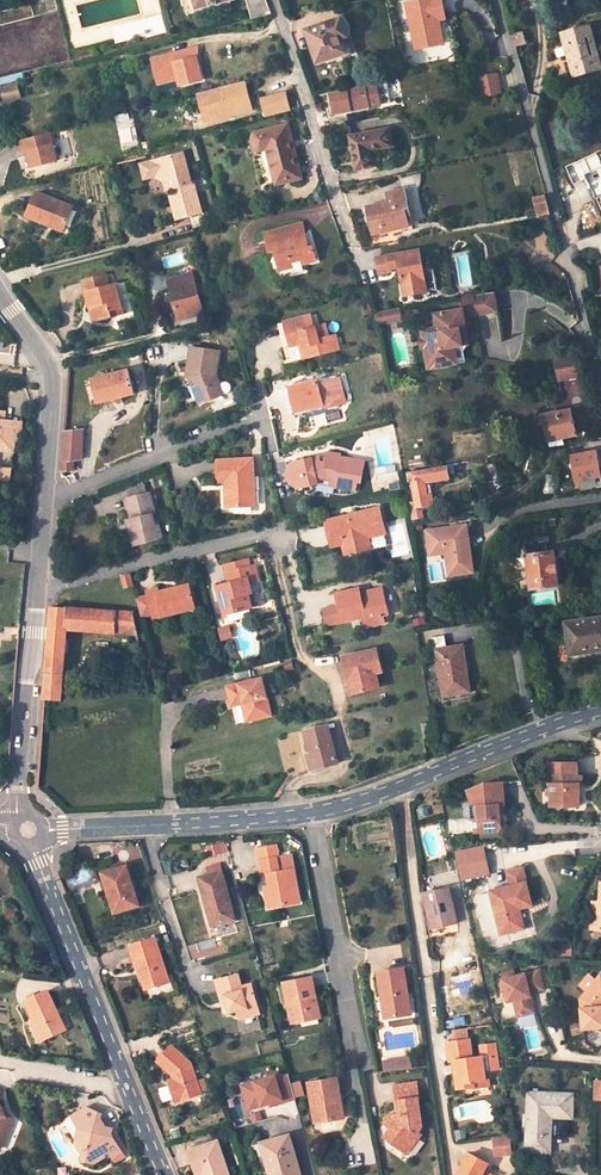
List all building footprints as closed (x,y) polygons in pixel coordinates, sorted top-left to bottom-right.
[(56,0),(46,0),(49,12),(59,9),(56,0)] [(186,10),(228,0),(184,0),(186,10)] [(252,19),(272,13),(267,0),(247,0),(252,19)] [(408,4),(417,49),(445,44),(440,20),(447,19),(443,0),(428,0),(408,4)] [(164,31),(160,17),(113,29),(116,41),(148,33),(148,35),(164,31)] [(341,20),(308,31),(317,62),(346,53),(342,38),(346,37),(347,35),(349,31),(349,29),(349,27),(348,25),(346,23),(343,21),(341,20)] [(590,26),(563,33),(575,76),(597,70),(593,56),(598,55),(590,26)] [(197,47),(182,51),(184,61),(197,57),(197,47)] [(182,51),(153,59),(158,80),(178,75),(179,79),(180,85),(203,80),(197,57),(184,61),(182,51)] [(23,73),(0,79),(0,86),(25,79),(23,73)] [(501,93),(497,73),(479,77),(483,97),(501,93)] [(159,84),(179,79),(178,75),(158,80),(159,84)] [(175,80),(158,84),(160,91),(177,86),(175,80)] [(200,93),(206,117),(230,111),(231,115),(252,110),(245,81),(200,93)] [(392,103),(388,82),(331,92),(335,114),(392,103)] [(18,85),(0,89),(0,102),(20,97),(18,85)] [(291,111),(286,93),(263,100),(268,117),(291,111)] [(207,122),(231,115),(230,111),(206,117),(207,122)] [(133,114),(118,118),(120,126),(135,122),(133,114)] [(302,177),(289,125),(265,131),(259,133),(257,135),(256,137),(255,139),(255,141),(255,144),(256,146),(258,147),(262,149),(270,147),(279,182),(302,177)] [(390,129),(352,137),(357,169),(374,167),(371,150),(393,146),(390,129)] [(59,160),(52,133),(20,141),(23,153),(30,151),(34,167),(59,160)] [(183,153),(152,161),(155,175),(165,181),(167,190),(175,188),(176,196),(172,197),(178,220),(201,213),(195,191),(193,192),(190,183),(183,153)] [(390,202),(368,207),(374,235),(396,230),(397,235),(414,231),(405,190),(388,194),(390,202)] [(73,207),(37,192),(26,215),(48,224),(49,221),(65,227),(73,207)] [(548,199),(536,201),(539,215),(551,213),(548,199)] [(238,214),(227,217),(229,224),(241,221),(238,214)] [(63,230),(65,227),(49,221),(48,224),(63,230)] [(305,231),(303,223),(266,233),(268,241),(305,231)] [(302,265),(317,261),(313,246),(309,247),(305,231),(268,241),(271,253),(276,251),(281,271),(295,267),(294,264),(301,262),(302,265)] [(423,271),(420,251),(388,256),(378,257),(380,273),(390,271),(390,269),(400,267),(404,296),(436,291),(433,270),(423,271)] [(295,267),(296,272),(303,270),(302,265),(301,262),(294,264),(295,267)] [(191,275),(166,281),(177,322),(203,315),(191,275)] [(104,277),(82,283),(93,323),(110,319),(108,312),(119,309),(113,286),(107,288),(104,277)] [(494,292),(461,298),(463,310),(435,315),(438,329),(439,333),(424,336),(429,369),(458,364),(455,347),(463,345),(462,338),(468,337),(465,317),(498,311),(494,292)] [(121,315),(119,309),(108,312),(110,319),(121,315)] [(402,321),(400,309),(386,312),(388,323),(402,321)] [(375,314),(377,325),(388,323),(386,312),(375,314)] [(309,314),(288,319),(290,330),(286,331),(289,342),(293,341),(302,339),(306,338),(308,345),(303,346),(306,356),(342,348),(338,333),(332,335),(329,321),(317,324),(312,325),(309,314)] [(281,321),(283,332),(286,343),(289,342),(286,331),(290,330),(288,319),(281,321)] [(469,344),(468,337),(462,338),(463,345),(455,347),(458,364),(466,363),(465,352),(469,344)] [(161,357),(158,343),(139,348),(142,362),(161,357)] [(215,372),(218,350),(193,347),(190,347),(188,369),(191,370),(190,379),(198,402),(216,395),(212,387),(220,384),(218,381),(215,372)] [(578,377),(574,357),(555,360),(559,380),(578,377)] [(127,370),(92,378),(97,402),(132,393),(127,370)] [(336,377),(340,396),(336,403),(342,402),(348,400),(343,376),(336,377)] [(300,408),(325,403),(329,405),(336,403),(340,396),(336,377),(320,381),(319,379),(295,384),(300,408)] [(97,402),(92,378),(83,381),(88,404),(97,402)] [(229,389),(230,385),(229,382),(225,380),(222,380),(218,381),(220,384),(212,387),(216,395),(226,391),(229,389)] [(577,435),(571,409),(544,415),(536,417),(537,425),(545,423),(550,447),(565,444),(564,437),(577,435)] [(1,450),(2,446),(16,447),(16,440),(12,439),(14,420),(5,419),(1,415),(2,411),(0,411),(0,450),(1,450)] [(515,430),(512,417),(501,420),(504,432),(515,430)] [(16,440),(20,440),(22,421),(14,420),(12,439),(16,440)] [(65,432),(63,460),(62,471),(75,469),(75,459),(82,458),(84,430),(65,432)] [(571,455),(579,491),(600,487),(600,474),(596,450),(571,455)] [(299,487),(321,483),(357,490),(359,481),(363,481),(367,463),(344,458),(344,455),(332,453),(331,455),(329,460),(322,461),(321,457),(321,455),(294,461),(290,468),(292,481),(299,487)] [(256,506),(255,460),(220,460),(220,482),(227,482),(233,482),(234,507),(256,506)] [(426,482),(449,477),(447,465),(412,471),(418,506),(435,503),(431,485),(427,486),(426,482)] [(13,470),(5,470),(0,473),(0,482),(12,483),(13,470)] [(145,486),(130,489),(132,498),(147,494),(145,486)] [(129,499),(134,521),(136,531),(130,533),(134,547),(163,540),(160,526),(156,527),(153,516),(157,515),(152,493),(147,494),(132,498),(129,499)] [(383,507),(330,521),(336,546),(347,543),(353,542),(356,554),(375,549),(372,537),(383,534),(381,526),(387,524),(383,507)] [(128,522),(130,533),(136,531),(134,521),(128,522)] [(383,534),(389,533),(387,524),(381,526),(383,534)] [(474,571),(467,524),(456,526),(457,529),(451,530),(451,527),(426,531),(429,548),(445,546),(446,553),(450,575),(474,571)] [(81,540),(74,541),(76,549),(82,546),(81,540)] [(347,543),(349,555),(356,554),(353,542),(347,543)] [(545,543),(528,545),(533,586),(559,582),(555,552),(547,553),(545,543)] [(446,553),(445,546),(429,548),(430,555),(446,553)] [(250,559),(227,564),(231,582),(241,580),(238,569),(252,566),(250,559)] [(241,580),(231,582),(221,585),(228,613),(254,607),(253,605),(262,603),(259,591),(263,589),(261,581),(262,581),(257,565),(252,566),(238,569),(241,580)] [(156,617),(198,607),(191,584),(161,592),(160,588),(150,590),(150,594),(139,597),(144,616),(155,613),(156,617)] [(362,588),(341,593),(343,605),(328,609),(331,625),(347,621),(347,622),(369,616),(372,627),(388,623),(387,615),(392,614),(386,588),(364,593),(362,588)] [(120,612),(56,607),(52,607),(47,671),(64,672),(68,629),(118,633),(120,612)] [(135,613),(120,612),(118,633),(139,635),(135,613)] [(566,622),(570,653),(600,649),(600,618),(566,622)] [(230,625),(218,627),(220,640),(232,638),(230,625)] [(445,636),(431,639),(432,649),(437,648),(445,695),(471,691),(467,670),(462,671),(459,646),(447,648),(445,636)] [(357,675),(360,693),(383,689),(379,674),(386,673),(381,650),(348,657),(352,676),(357,675)] [(64,672),(47,671),(46,685),(45,698),(62,699),(64,672)] [(360,693),(357,675),(352,676),(349,677),(353,695),(360,693)] [(265,676),(229,685),(234,704),(245,702),(250,700),(255,719),(274,714),(265,676)] [(250,700),(245,702),(249,720),(255,719),(250,700)] [(424,738),(434,737),(432,721),(422,723),(424,738)] [(329,724),(306,730),(311,751),(315,751),(319,767),(339,762),(329,724)] [(308,752),(313,769),(319,767),(315,751),(311,751),(308,752)] [(578,762),(551,761),(550,783),(551,783),(551,804),(579,805),(579,783),(578,783),(578,775),(578,762)] [(504,804),(502,782),(487,783),(469,790),(474,806),(477,806),(477,816),(474,817),(475,832),(496,830),(506,820),(506,815),(503,812),(499,812),(498,804),(504,804)] [(483,846),(459,852),(465,880),(490,874),(483,846)] [(299,903),(294,871),(279,873),(276,860),(279,859),(277,847),(259,850),(263,877),(267,876),(270,892),(266,893),(268,908),(299,903)] [(139,905),(127,866),(103,873),(115,913),(139,905)] [(510,886),(525,882),(522,867),(507,871),(510,886)] [(234,919),(222,871),(200,877),(212,925),(234,919)] [(523,929),(518,908),(531,905),(525,882),(510,886),(491,890),(501,934),(523,929)] [(450,885),(424,891),(430,914),(434,914),(437,924),(437,928),(458,923),(450,885)] [(600,900),(592,900),(590,928),(594,928),(596,912),(599,912),(600,900)] [(430,914),(427,915),(429,925),(437,924),(434,914),(430,914)] [(170,982),(156,938),(130,946),(138,970),(142,969),(149,989),(170,982)] [(404,968),(379,972),(382,993),(386,992),(390,1017),(411,1014),(404,968)] [(144,990),(149,989),(142,969),(138,970),(144,990)] [(542,992),(538,974),(515,978),(505,980),(504,980),(508,1002),(514,1001),(517,1016),(533,1013),(530,994),(542,992)] [(228,1003),(230,1009),(231,1014),(237,1013),(239,1018),(260,1012),(255,994),(244,997),(243,992),(239,977),(217,983),(223,1005),(228,1003)] [(312,977),(284,983),(288,1002),(293,1002),(297,1022),(320,1017),(312,977)] [(584,998),(583,1025),(600,1025),(600,978),(584,998)] [(58,1013),(49,992),(27,1001),(35,1019),(43,1039),(62,1031),(56,1014),(58,1013)] [(292,1022),(297,1022),(293,1002),(288,1002),(292,1022)] [(260,1012),(239,1018),(240,1023),(261,1017),(260,1012)] [(43,1039),(35,1019),(25,1023),(34,1044),(43,1039)] [(455,1063),(458,1090),(475,1088),(475,1083),(478,1083),(487,1082),(485,1068),(483,1059),(473,1060),(471,1042),(448,1044),(451,1063),(455,1063)] [(190,1062),(173,1046),(159,1061),(172,1074),(174,1079),(169,1081),(176,1101),(201,1093),(190,1062)] [(412,1068),(410,1056),(381,1058),(382,1071),(412,1068)] [(337,1078),(310,1083),(314,1103),(318,1102),(322,1121),(344,1118),(337,1078)] [(295,1102),(289,1079),(277,1082),(276,1079),(242,1088),(248,1112),(269,1106),(282,1103),(283,1106),(295,1102)] [(417,1083),(395,1087),(399,1112),(397,1116),(392,1113),(385,1123),(392,1128),(386,1137),(407,1153),(420,1134),(419,1133),(423,1127),(417,1083)] [(573,1094),(529,1093),(527,1151),(549,1152),(551,1118),(572,1118),(573,1094)] [(317,1122),(322,1121),(318,1102),(314,1103),(317,1122)] [(102,1114),(85,1107),(70,1116),(79,1131),(88,1146),(83,1148),(82,1155),(81,1159),(88,1161),(90,1165),(104,1157),(110,1159),(121,1152),(110,1134),(107,1135),(104,1131),(105,1127),(101,1119),(102,1114)] [(0,1109),(0,1147),(10,1118),(4,1116),(0,1109)] [(76,1144),(82,1155),(83,1148),(88,1146),(79,1131),(76,1144)] [(490,1138),(494,1157),(513,1153),(509,1134),(490,1138)] [(290,1135),(262,1143),(268,1167),(275,1165),(278,1174),(301,1174),(290,1135)] [(219,1141),(191,1150),(197,1173),(203,1172),(211,1169),(213,1174),(230,1174),(219,1141)] [(482,1174),(488,1164),(469,1154),(458,1174),(482,1174)] [(275,1165),(268,1167),(271,1174),(278,1174),(275,1165)]
